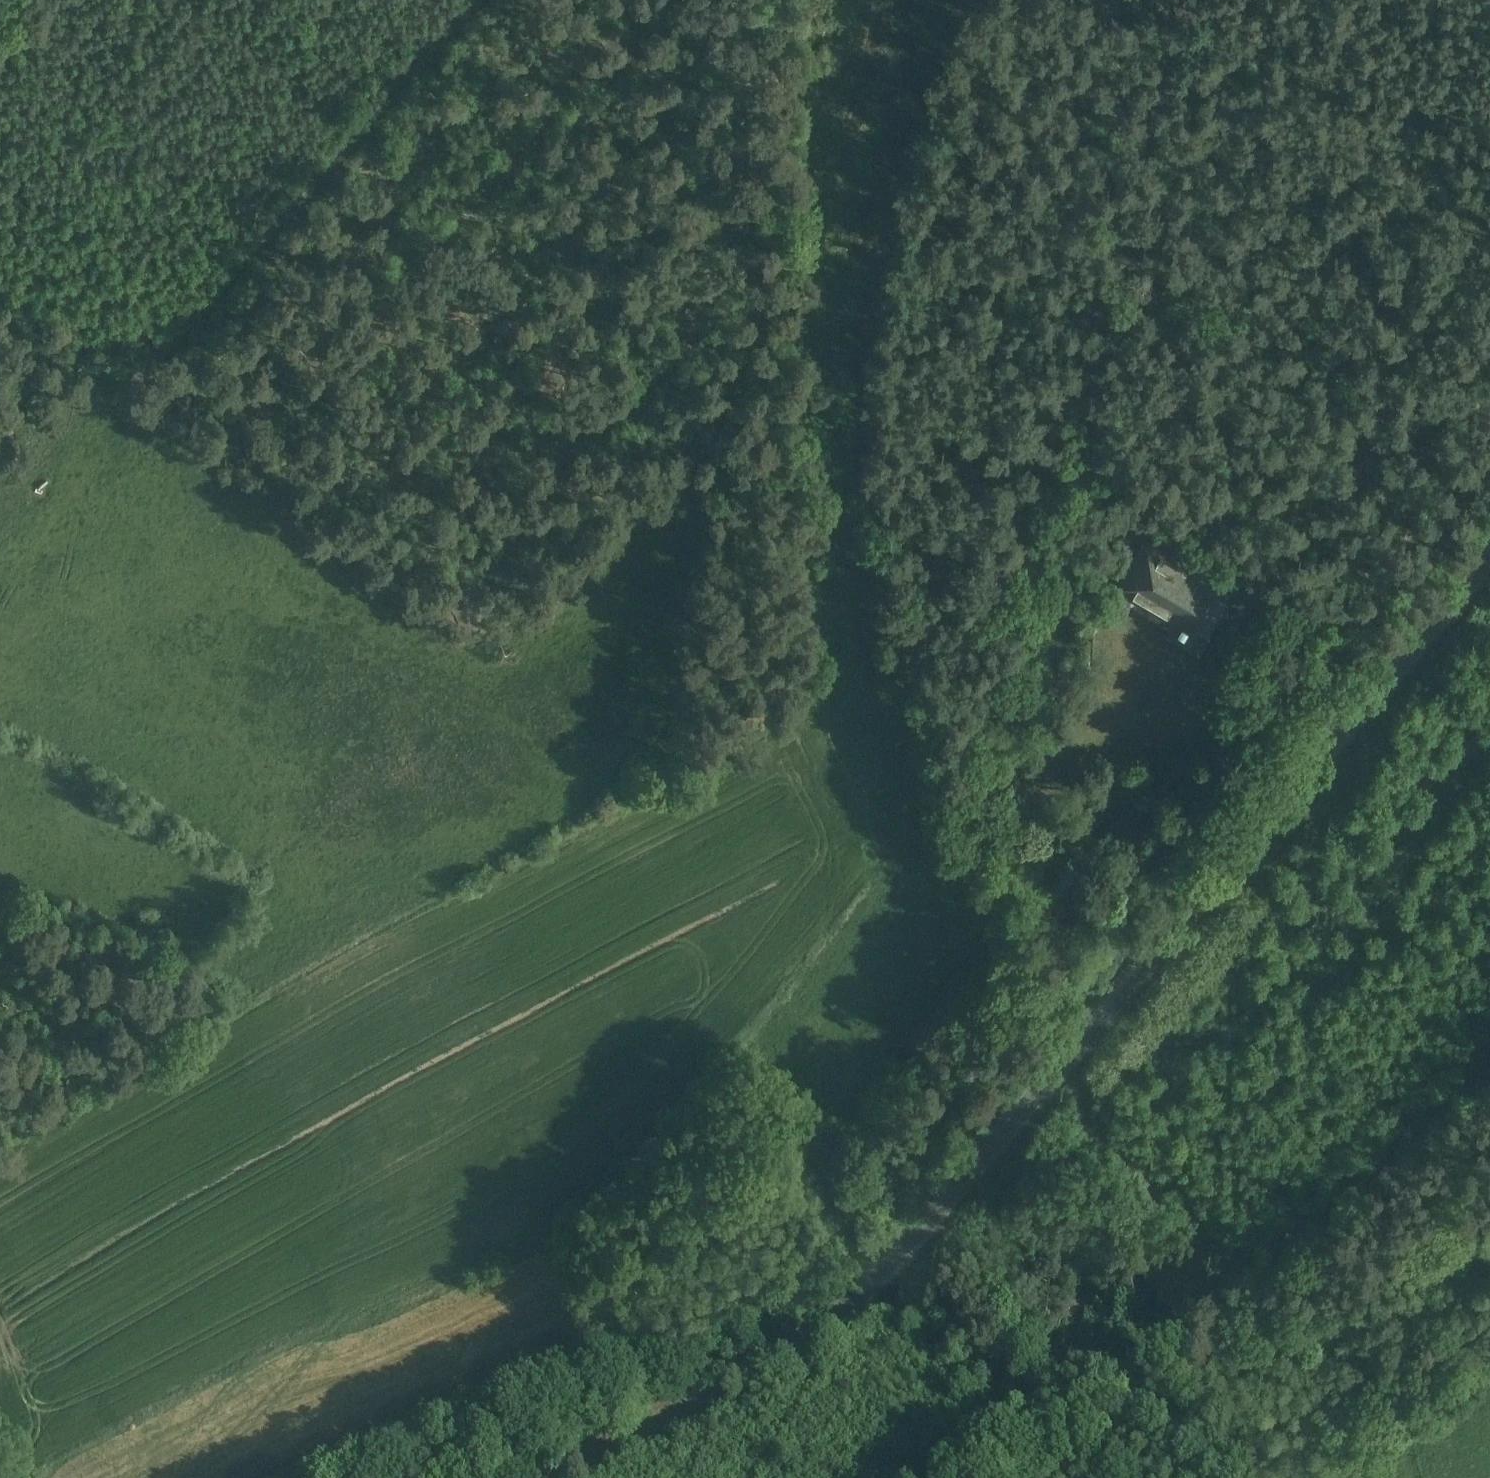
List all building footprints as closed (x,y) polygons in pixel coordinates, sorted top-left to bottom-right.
[(1206,578),(1152,544),(1124,588),(1179,622),(1173,632),(1201,650),(1244,581),(1216,562),(1206,578)]
